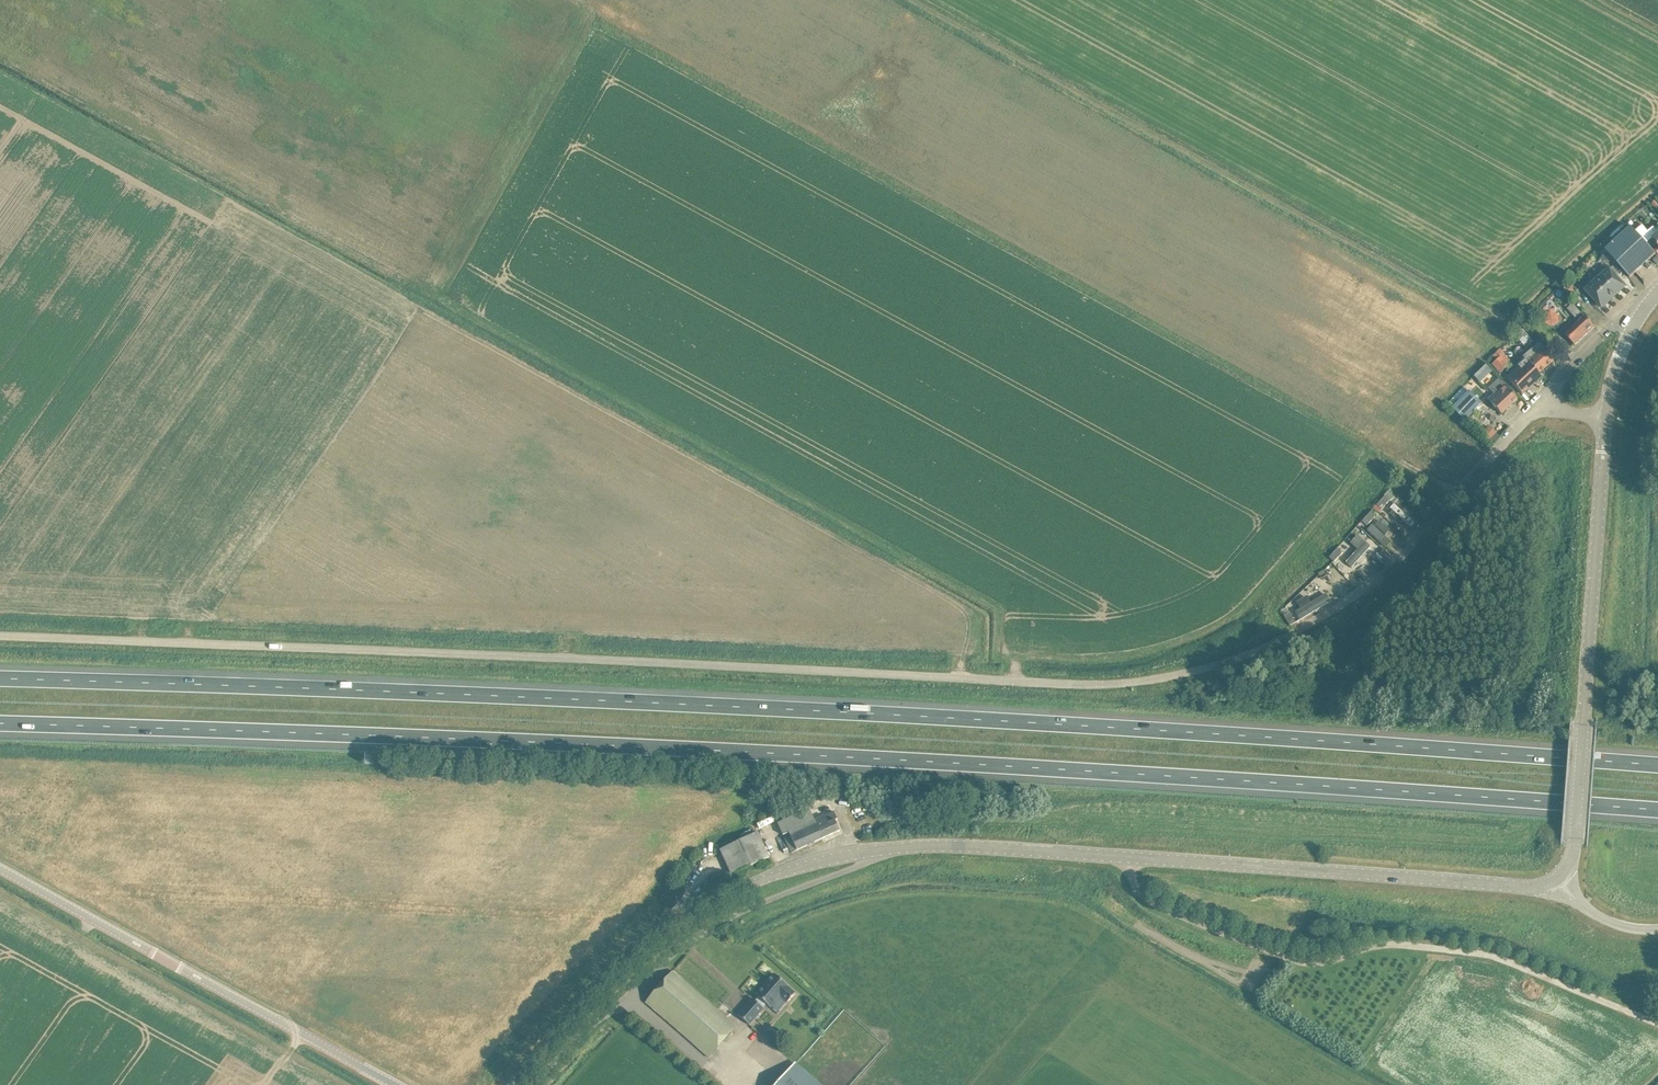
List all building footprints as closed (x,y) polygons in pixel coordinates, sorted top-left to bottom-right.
[(1648,233),(1643,226),(1636,232),(1645,242),(1650,237),(1657,246),(1657,224),(1648,233)] [(1630,278),(1656,254),(1645,242),(1636,232),(1631,228),(1615,242),(1606,251),(1608,253),(1629,276),(1630,278)] [(1602,308),(1625,286),(1609,269),(1596,282),(1586,291),(1602,308)] [(1557,294),(1552,297),(1557,304),(1562,301),(1557,294)] [(1578,318),(1583,314),(1571,301),(1565,306),(1578,318)] [(1561,321),(1568,314),(1558,305),(1552,312),(1561,321)] [(1595,327),(1586,317),(1566,335),(1575,345),(1595,327)] [(1527,336),(1531,341),(1538,336),(1535,331),(1527,336)] [(1522,395),(1526,391),(1541,377),(1538,374),(1552,362),(1545,354),(1537,345),(1523,359),(1525,360),(1506,378),(1514,387),(1522,395)] [(1499,374),(1511,363),(1503,354),(1491,365),(1499,374)] [(1501,414),(1517,399),(1504,385),(1488,400),(1501,414)] [(1469,391),(1452,408),(1464,420),(1481,403),(1469,391)] [(1496,434),(1488,427),(1487,429),(1483,433),(1491,440),(1496,434)] [(1386,496),(1378,504),(1383,509),(1390,500),(1386,496)] [(1402,501),(1399,505),(1420,524),(1423,520),(1402,501)] [(1392,512),(1390,515),(1401,523),(1403,521),(1410,527),(1414,523),(1393,506),(1390,510),(1392,512)] [(1369,514),(1362,522),(1367,527),(1374,518),(1369,514)] [(1372,526),(1366,532),(1385,549),(1390,543),(1384,537),(1389,531),(1379,522),(1374,528),(1372,526)] [(1357,550),(1346,564),(1350,568),(1369,547),(1357,536),(1350,544),(1357,550)] [(1337,549),(1330,558),(1334,561),(1334,562),(1342,553),(1337,549)] [(1378,556),(1374,562),(1382,568),(1386,562),(1378,556)] [(1325,579),(1328,586),(1337,583),(1334,576),(1325,579)] [(1300,610),(1295,613),(1299,621),(1330,603),(1325,595),(1309,604),(1306,598),(1296,603),(1300,610)] [(1289,612),(1284,615),(1288,623),(1290,626),(1295,623),(1289,612)] [(809,809),(777,824),(783,836),(788,833),(790,837),(784,840),(790,853),(839,831),(835,821),(837,820),(833,812),(814,820),(809,809)] [(769,857),(758,833),(720,850),(731,875),(769,857)] [(709,1058),(736,1027),(672,971),(645,1002),(709,1058)] [(787,1003),(795,994),(788,987),(789,987),(774,974),(756,995),(758,997),(755,1001),(752,999),(738,1015),(749,1025),(763,1008),(761,1006),(764,1002),(770,1008),(780,996),(787,1003)] [(739,998),(744,994),(739,988),(746,983),(742,977),(730,986),(739,998)] [(794,1065),(776,1084),(817,1084),(794,1065)]
